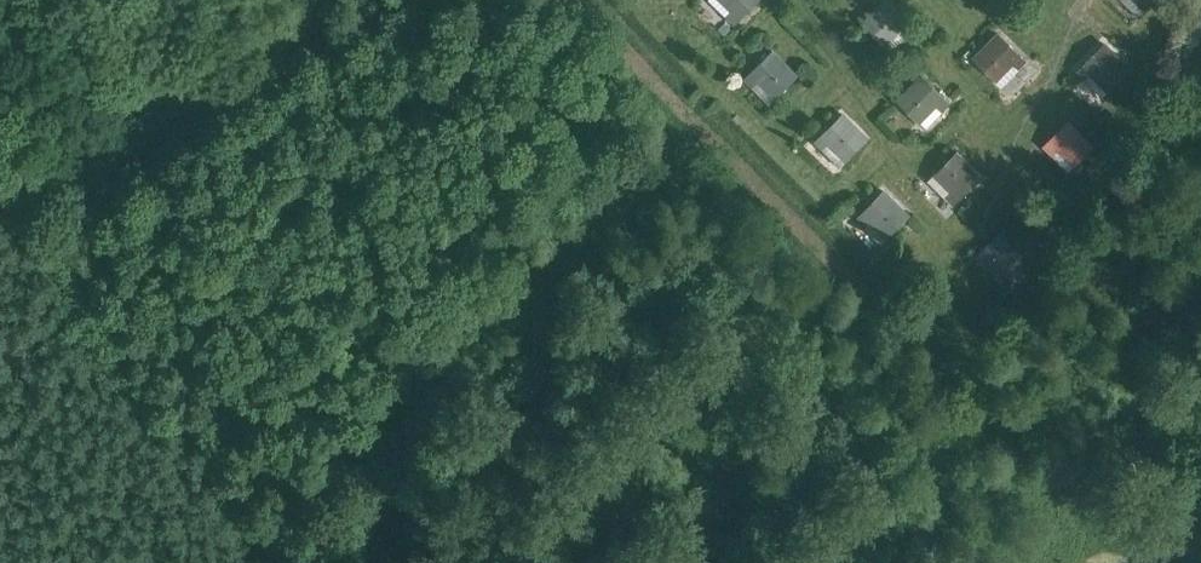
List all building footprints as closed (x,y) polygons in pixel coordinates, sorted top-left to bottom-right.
[(726,16),(733,23),(756,0),(721,0),(731,10),(726,16)] [(882,44),(900,27),(906,32),(913,25),(888,0),(884,0),(861,23),(882,44)] [(1200,37),(1200,19),(1192,28),(1200,37)] [(973,58),(995,79),(1012,62),(1018,67),(1025,60),(998,33),(973,58)] [(1084,77),(1089,71),(1107,89),(1128,67),(1103,43),(1076,70),(1084,77)] [(744,77),(752,85),(757,79),(774,96),(796,75),(771,50),(744,77)] [(896,100),(918,121),(935,103),(941,109),(948,101),(921,75),(896,100)] [(814,140),(822,147),(827,142),(845,159),(866,138),(841,113),(814,140)] [(1050,152),(1056,147),(1074,164),(1091,146),(1066,122),(1043,145),(1050,152)] [(951,190),(945,197),(953,204),(980,176),(955,152),(934,173),(951,190)] [(1196,155),(1190,167),(1200,173),(1200,158),(1196,155)] [(863,224),(869,219),(886,236),(907,214),(882,190),(856,217),(863,224)] [(993,275),(1011,257),(1016,263),(1023,256),(1000,232),(975,257),(993,275)] [(1041,289),(1016,286),(1013,310),(1039,313),(1041,289)]
